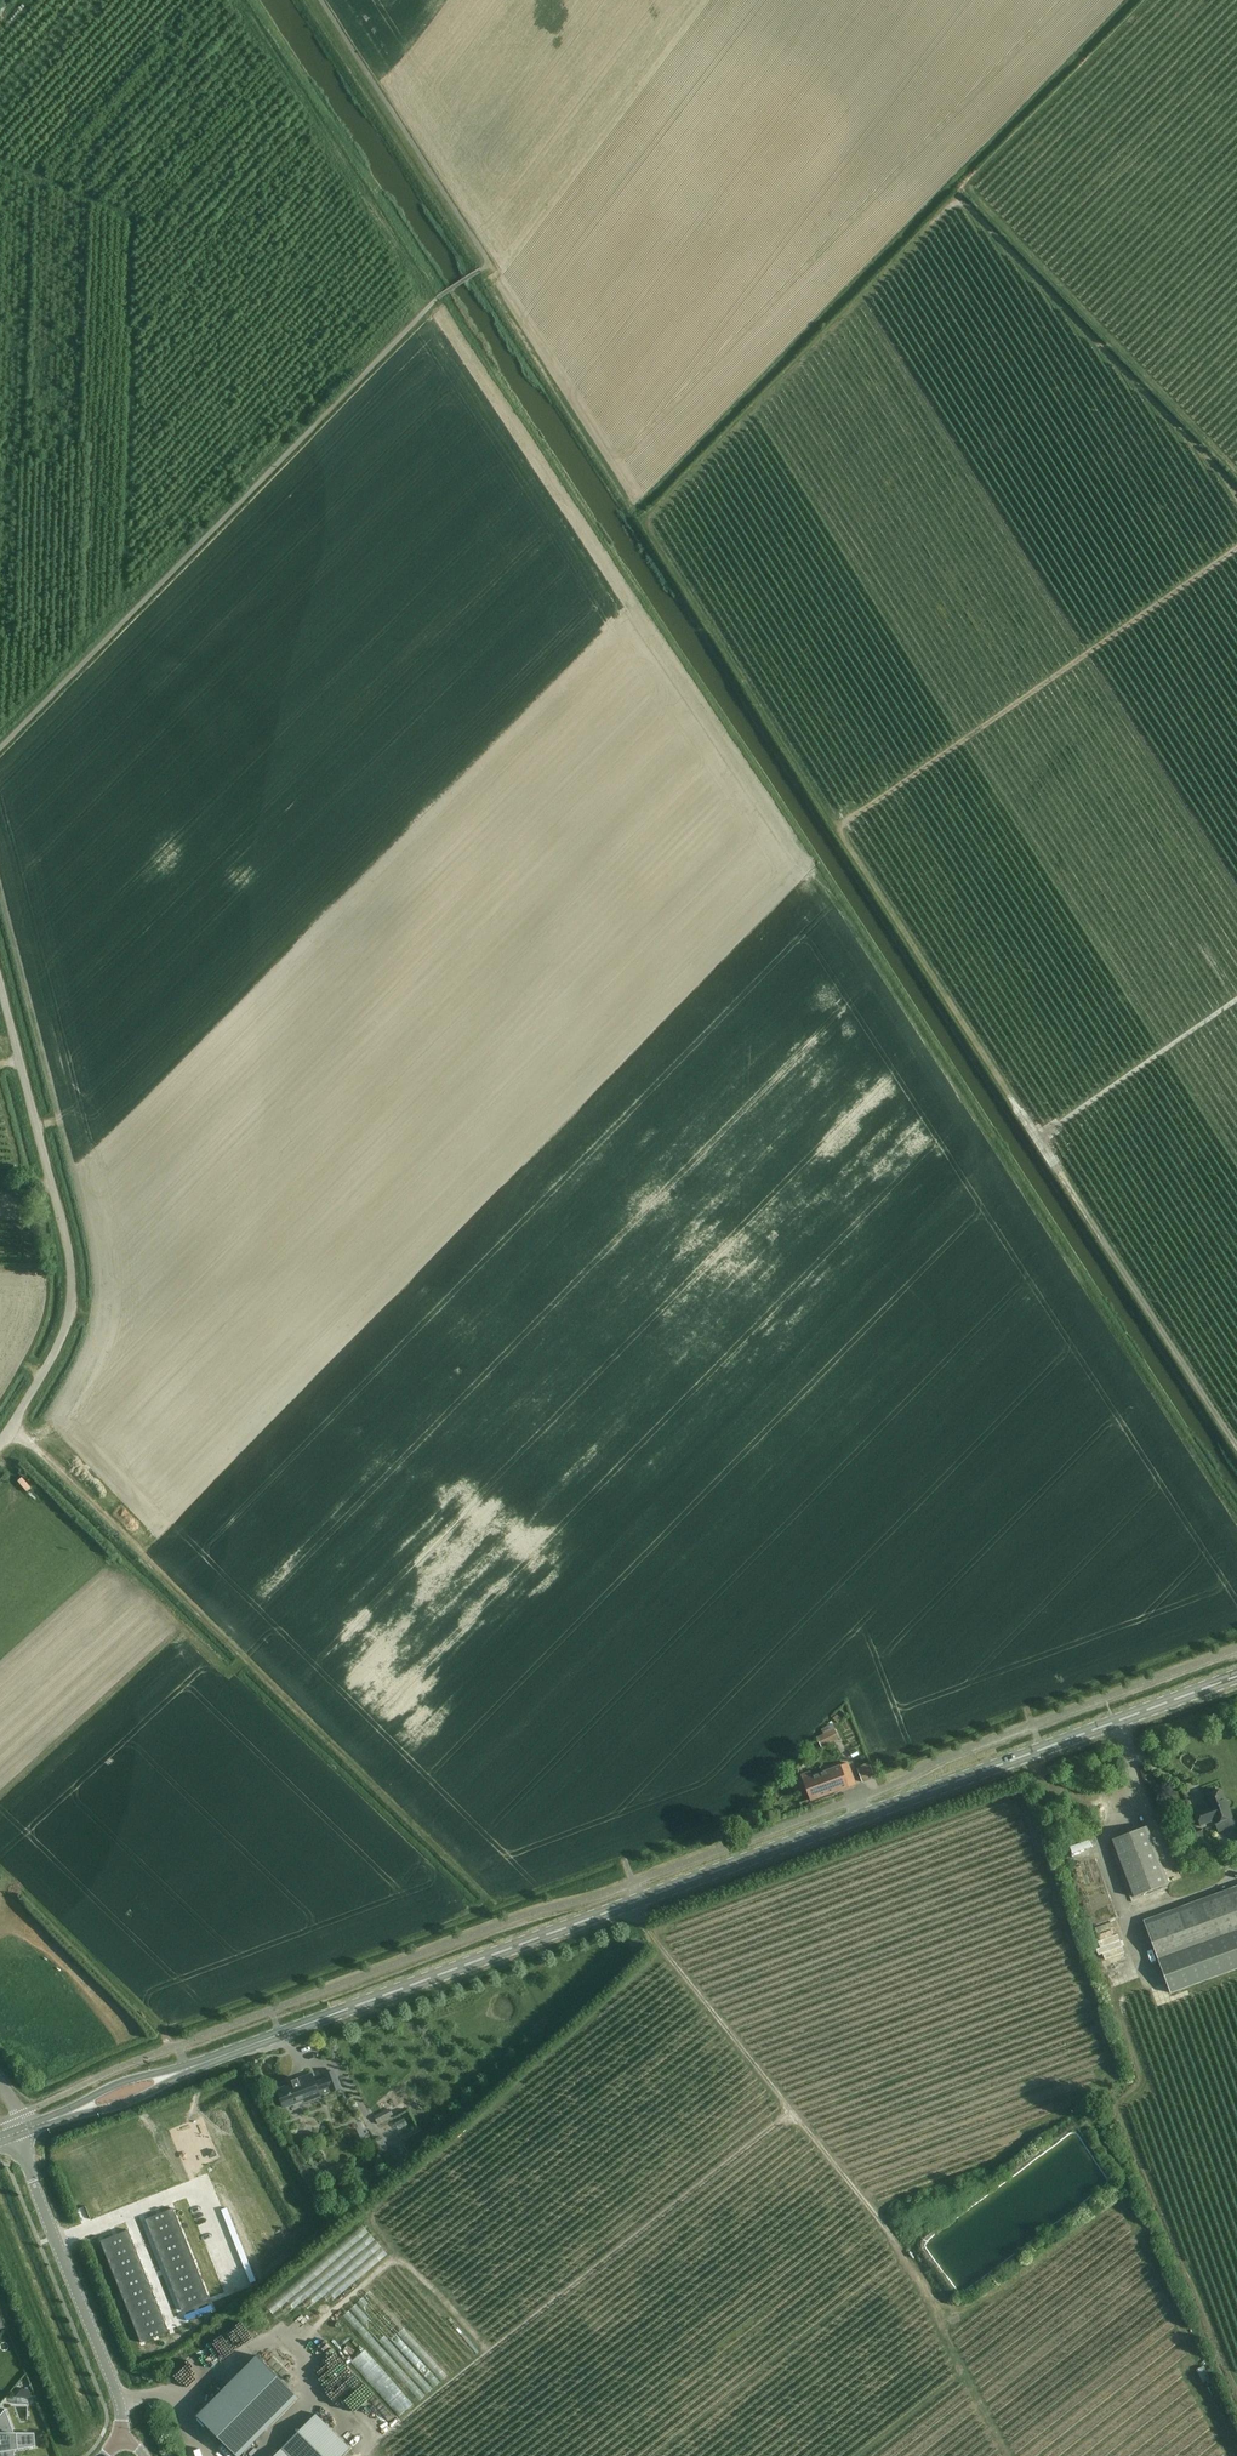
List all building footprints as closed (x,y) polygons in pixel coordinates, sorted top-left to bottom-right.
[(838,1716),(834,1719),(838,1724),(842,1720),(838,1716)] [(838,1736),(835,1729),(824,1734),(828,1741),(838,1736)] [(811,1801),(828,1794),(856,1784),(848,1763),(803,1780),(811,1801)] [(1205,1807),(1195,1811),(1200,1825),(1214,1820),(1218,1832),(1235,1826),(1222,1791),(1205,1797),(1209,1808),(1206,1810),(1205,1807)] [(1168,1884),(1147,1826),(1112,1840),(1134,1897),(1168,1884)] [(1201,1830),(1194,1833),(1199,1845),(1206,1842),(1201,1830)] [(1089,1837),(1068,1844),(1071,1852),(1091,1845),(1089,1837)] [(1144,1925),(1170,1994),(1236,1969),(1236,1891),(1144,1925)] [(306,2101),(321,2096),(341,2088),(334,2071),(326,2074),(327,2078),(316,2083),(313,2074),(298,2079),(298,2078),(292,2081),(293,2084),(277,2090),(284,2107),(305,2099),(306,2101)] [(379,2124),(394,2116),(390,2108),(374,2116),(379,2124)] [(399,2169),(383,2138),(376,2142),(392,2172),(399,2169)] [(178,2192),(150,2203),(182,2287),(210,2276),(178,2192)] [(132,2219),(104,2230),(140,2323),(168,2312),(132,2219)] [(212,2281),(184,2292),(186,2296),(214,2286),(212,2281)] [(197,2416),(238,2455),(241,2455),(299,2397),(257,2356),(197,2416)] [(15,2448),(35,2446),(34,2433),(14,2434),(5,2409),(0,2414),(0,2455),(13,2455),(15,2448)] [(274,2455),(342,2455),(351,2447),(316,2413),(282,2448),(274,2455)]
